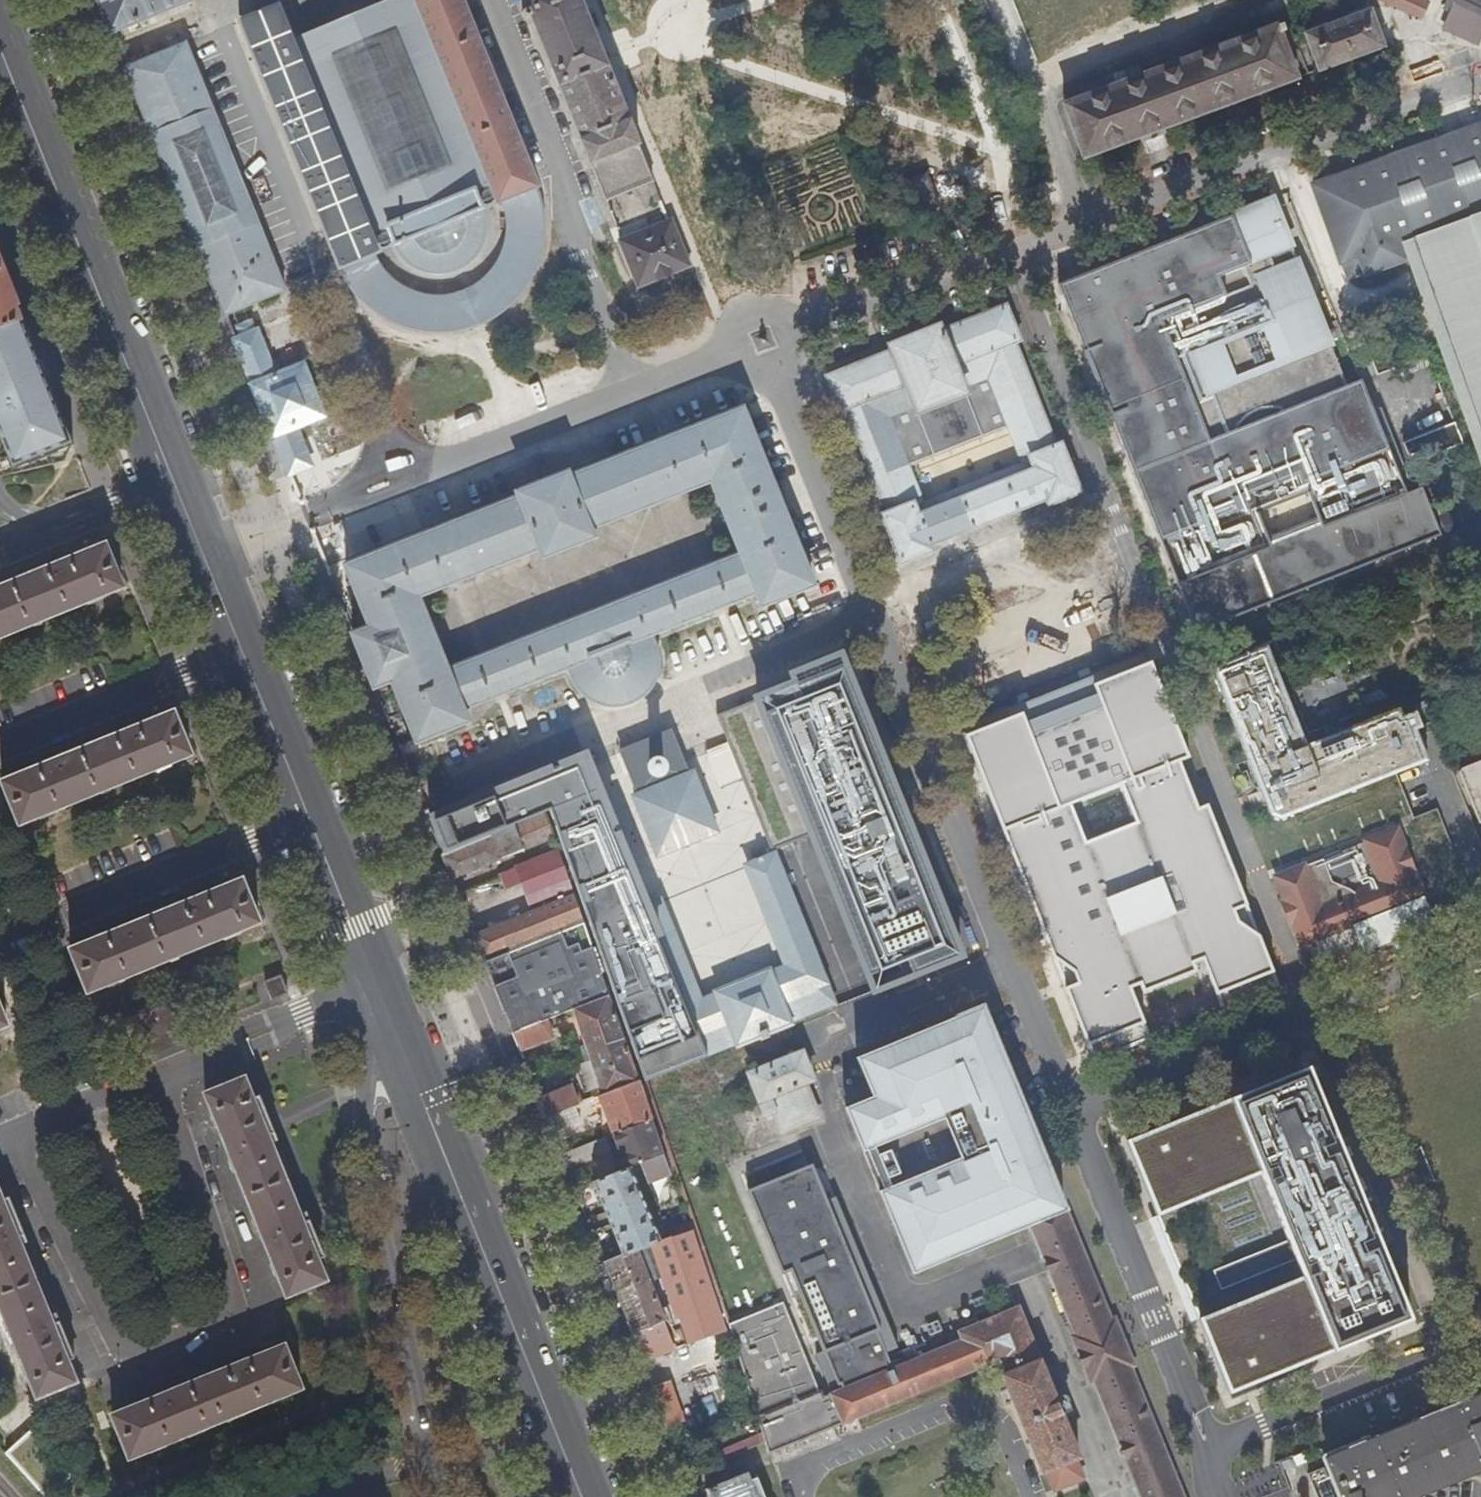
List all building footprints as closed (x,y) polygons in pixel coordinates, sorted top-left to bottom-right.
[(114,33),(143,21),(191,2),(191,0),(97,0),(110,34),(114,33)] [(372,233),(293,42),(279,6),(240,22),(341,270),(345,278),(349,285),(353,292),(359,299),(364,305),(370,310),(377,316),(384,320),(391,324),(399,328),(407,331),(415,333),(423,334),(432,335),(440,335),(448,335),(457,334),(465,332),(473,330),(481,327),(488,323),(495,319),(502,314),(509,309),(515,304),(521,297),(526,291),(530,284),(534,276),(538,269),(540,261),(543,253),(544,245),(545,236),(545,228),(545,220),(544,211),(542,203),(540,195),(537,187),(460,0),(415,0),(491,184),(434,208),(372,233)] [(293,42),(372,233),(434,208),(491,184),(415,0),(396,0),(293,42)] [(608,202),(654,183),(638,146),(640,145),(631,122),(628,123),(606,70),(609,69),(601,48),(598,49),(578,0),(523,0),(551,68),(550,69),(558,88),(560,87),(582,141),(581,141),(591,165),(592,164),(608,202)] [(1387,4),(1401,41),(1437,28),(1427,0),(1399,0),(1387,4)] [(1476,0),(1450,0),(1443,14),(1480,30),(1480,2),(1476,0)] [(1369,13),(1305,37),(1318,72),(1382,48),(1369,13)] [(146,27),(143,21),(114,33),(128,68),(158,56),(155,49),(165,44),(170,37),(165,24),(158,22),(146,27)] [(1275,28),(1063,107),(1083,159),(1295,80),(1275,28)] [(286,291),(187,45),(184,46),(158,56),(128,68),(125,69),(224,316),(286,291)] [(1313,188),(1339,262),(1342,261),(1348,279),(1364,273),(1365,276),(1404,262),(1398,245),(1480,214),(1480,129),(1313,188)] [(924,175),(882,191),(893,220),(935,204),(924,175)] [(1058,284),(1194,628),(1442,533),(1423,489),(1408,492),(1363,381),(1349,384),(1277,193),(1235,208),(1237,215),(1058,284)] [(673,220),(618,242),(637,288),(691,266),(673,220)] [(1480,421),(1480,226),(1416,250),(1480,421)] [(23,320),(0,264),(0,329),(23,320)] [(901,566),(933,553),(930,547),(1046,501),(1049,507),(1079,495),(1060,445),(1055,447),(1014,344),(1019,342),(1006,308),(941,334),(939,327),(890,347),(892,353),(827,379),(841,413),(848,411),(889,513),(882,516),(901,566)] [(44,467),(67,462),(73,444),(64,421),(39,361),(30,338),(23,320),(0,329),(0,478),(44,467)] [(249,321),(236,326),(240,335),(252,331),(249,321)] [(257,333),(234,342),(287,470),(289,475),(310,467),(294,426),(320,415),(301,368),(274,378),(257,333)] [(521,499),(347,566),(371,629),(353,636),(374,686),(392,680),(417,742),(466,723),(459,708),(568,665),(570,674),(574,681),(579,690),(587,697),(595,702),(605,705),(616,706),(627,704),(634,700),(643,694),(649,687),(653,679),(656,670),(656,659),(656,650),(652,641),(648,635),(756,593),(762,605),(810,585),(742,412),(569,480),(568,476),(519,494),(521,499)] [(122,588),(105,546),(67,561),(65,555),(55,559),(47,562),(50,569),(0,590),(0,638),(122,588)] [(1331,736),(1305,746),(1281,684),(1267,649),(1213,670),(1227,705),(1269,814),(1278,818),(1387,774),(1421,760),(1413,739),(1435,730),(1431,720),(1416,727),(1411,715),(1399,720),(1395,711),(1345,730),(1342,723),(1366,714),(1349,671),(1291,692),(1308,734),(1327,727),(1331,736)] [(838,655),(789,674),(792,684),(714,715),(767,852),(807,837),(869,992),(957,958),(895,799),(903,796),(891,765),(882,768),(838,655)] [(1282,986),(1153,660),(963,734),(1095,1065),(1282,986)] [(43,768),(2,784),(19,825),(191,756),(174,713),(134,729),(131,721),(122,724),(115,727),(118,737),(59,760),(54,751),(45,755),(39,757),(43,768)] [(418,742),(399,749),(416,793),(435,785),(418,742)] [(1462,771),(1459,776),(1478,825),(1480,825),(1480,763),(1462,771)] [(695,775),(636,799),(659,855),(718,832),(695,775)] [(587,797),(550,812),(581,903),(596,897),(601,900),(625,890),(587,797)] [(511,805),(453,829),(450,830),(456,849),(520,824),(511,805)] [(445,810),(426,818),(441,856),(456,849),(450,830),(453,829),(445,810)] [(456,849),(441,856),(451,881),(554,838),(545,815),(520,824),(456,849)] [(1458,885),(1437,829),(1419,836),(1440,892),(1458,885)] [(1302,947),(1424,897),(1398,832),(1366,844),(1381,881),(1320,906),(1305,870),(1276,881),(1302,947)] [(1332,879),(1354,870),(1347,853),(1325,862),(1332,879)] [(557,854),(518,868),(525,886),(535,912),(574,896),(557,854)] [(635,916),(639,931),(686,1042),(730,1023),(739,1046),(761,1036),(763,1041),(771,1038),(769,1033),(790,1024),(789,1022),(834,1003),(775,857),(749,868),(790,969),(771,977),(769,972),(719,993),(720,996),(703,1003),(660,902),(633,913),(635,916)] [(518,868),(497,877),(503,894),(525,886),(518,868)] [(711,873),(691,881),(696,895),(716,887),(711,873)] [(110,936),(71,951),(88,993),(261,924),(243,882),(203,899),(199,890),(191,894),(184,897),(186,903),(125,928),(122,921),(114,924),(106,927),(110,936)] [(535,912),(474,937),(485,964),(584,925),(574,896),(535,912)] [(584,925),(485,964),(512,1036),(545,1023),(575,1012),(610,999),(584,925)] [(283,975),(264,982),(273,1002),(290,994),(283,975)] [(575,1012),(590,1054),(625,1041),(610,999),(575,1012)] [(1033,1226),(1061,1214),(1059,1209),(1063,1208),(1040,1151),(1042,1150),(1033,1128),(1031,1129),(983,1011),(980,1013),(977,1007),(954,1016),(957,1022),(864,1061),(879,1096),(847,1109),(914,1274),(1033,1226)] [(545,1023),(512,1036),(520,1053),(552,1040),(545,1023)] [(625,1041),(590,1054),(601,1087),(592,1092),(596,1100),(602,1098),(640,1082),(625,1041)] [(776,1112),(784,1131),(807,1121),(818,1117),(804,1084),(813,1080),(803,1054),(752,1076),(768,1115),(776,1112)] [(1405,1322),(1302,1072),(1122,1146),(1186,1301),(1184,1302),(1183,1305),(1183,1308),(1184,1310),(1187,1312),(1190,1312),(1191,1312),(1225,1396),(1405,1322)] [(254,1099),(246,1082),(206,1097),(286,1297),(327,1281),(318,1259),(324,1256),(314,1234),(306,1237),(301,1227),(305,1224),(269,1135),(264,1137),(259,1125),(267,1120),(260,1098),(254,1099)] [(602,1098),(617,1135),(654,1121),(640,1082),(602,1098)] [(539,1101),(546,1120),(577,1108),(590,1102),(584,1089),(577,1086),(539,1101)] [(577,1108),(546,1120),(552,1135),(582,1123),(577,1108)] [(666,1154),(654,1121),(617,1135),(561,1157),(566,1170),(613,1153),(612,1150),(621,1147),(625,1158),(629,1169),(632,1167),(641,1164),(666,1154)] [(612,1150),(613,1153),(616,1162),(625,1158),(621,1147),(612,1150)] [(672,1173),(666,1154),(641,1164),(648,1183),(672,1173)] [(629,1169),(595,1183),(624,1258),(639,1253),(644,1251),(652,1248),(662,1245),(632,1167),(629,1169)] [(39,1400),(78,1383),(68,1360),(73,1358),(64,1337),(55,1341),(50,1328),(54,1326),(17,1235),(12,1237),(8,1227),(17,1223),(8,1199),(2,1200),(0,1195),(0,1304),(39,1400)] [(1065,1213),(1061,1214),(1033,1226),(1078,1335),(1072,1337),(1091,1383),(1096,1381),(1144,1496),(1181,1496),(1065,1213)] [(666,1231),(670,1242),(694,1233),(700,1232),(695,1221),(666,1231)] [(652,1248),(678,1319),(718,1304),(694,1233),(670,1242),(662,1245),(652,1248)] [(674,1351),(674,1349),(665,1324),(666,1324),(639,1253),(624,1258),(604,1265),(644,1362),(674,1351)] [(731,1322),(753,1398),(767,1445),(770,1454),(991,1362),(1000,1364),(1043,1471),(1079,1456),(1021,1310),(962,1334),(965,1342),(824,1399),(784,1300),(731,1322)] [(665,1324),(674,1349),(728,1329),(718,1304),(678,1319),(666,1324),(665,1324)] [(156,1400),(113,1418),(130,1459),(301,1389),(284,1348),(243,1365),(240,1359),(230,1363),(232,1368),(164,1396),(162,1391),(153,1394),(156,1400)] [(652,1389),(668,1431),(685,1424),(691,1422),(675,1380),(652,1389)] [(1328,1460),(1343,1496),(1420,1496),(1480,1472),(1480,1397),(1328,1460)] [(33,1421),(6,1448),(53,1493),(80,1466),(33,1421)] [(1306,1450),(1284,1458),(1295,1490),(1314,1483),(1309,1469),(1327,1463),(1324,1456),(1310,1461),(1306,1450)] [(751,1477),(711,1493),(712,1496),(759,1496),(751,1477)]
